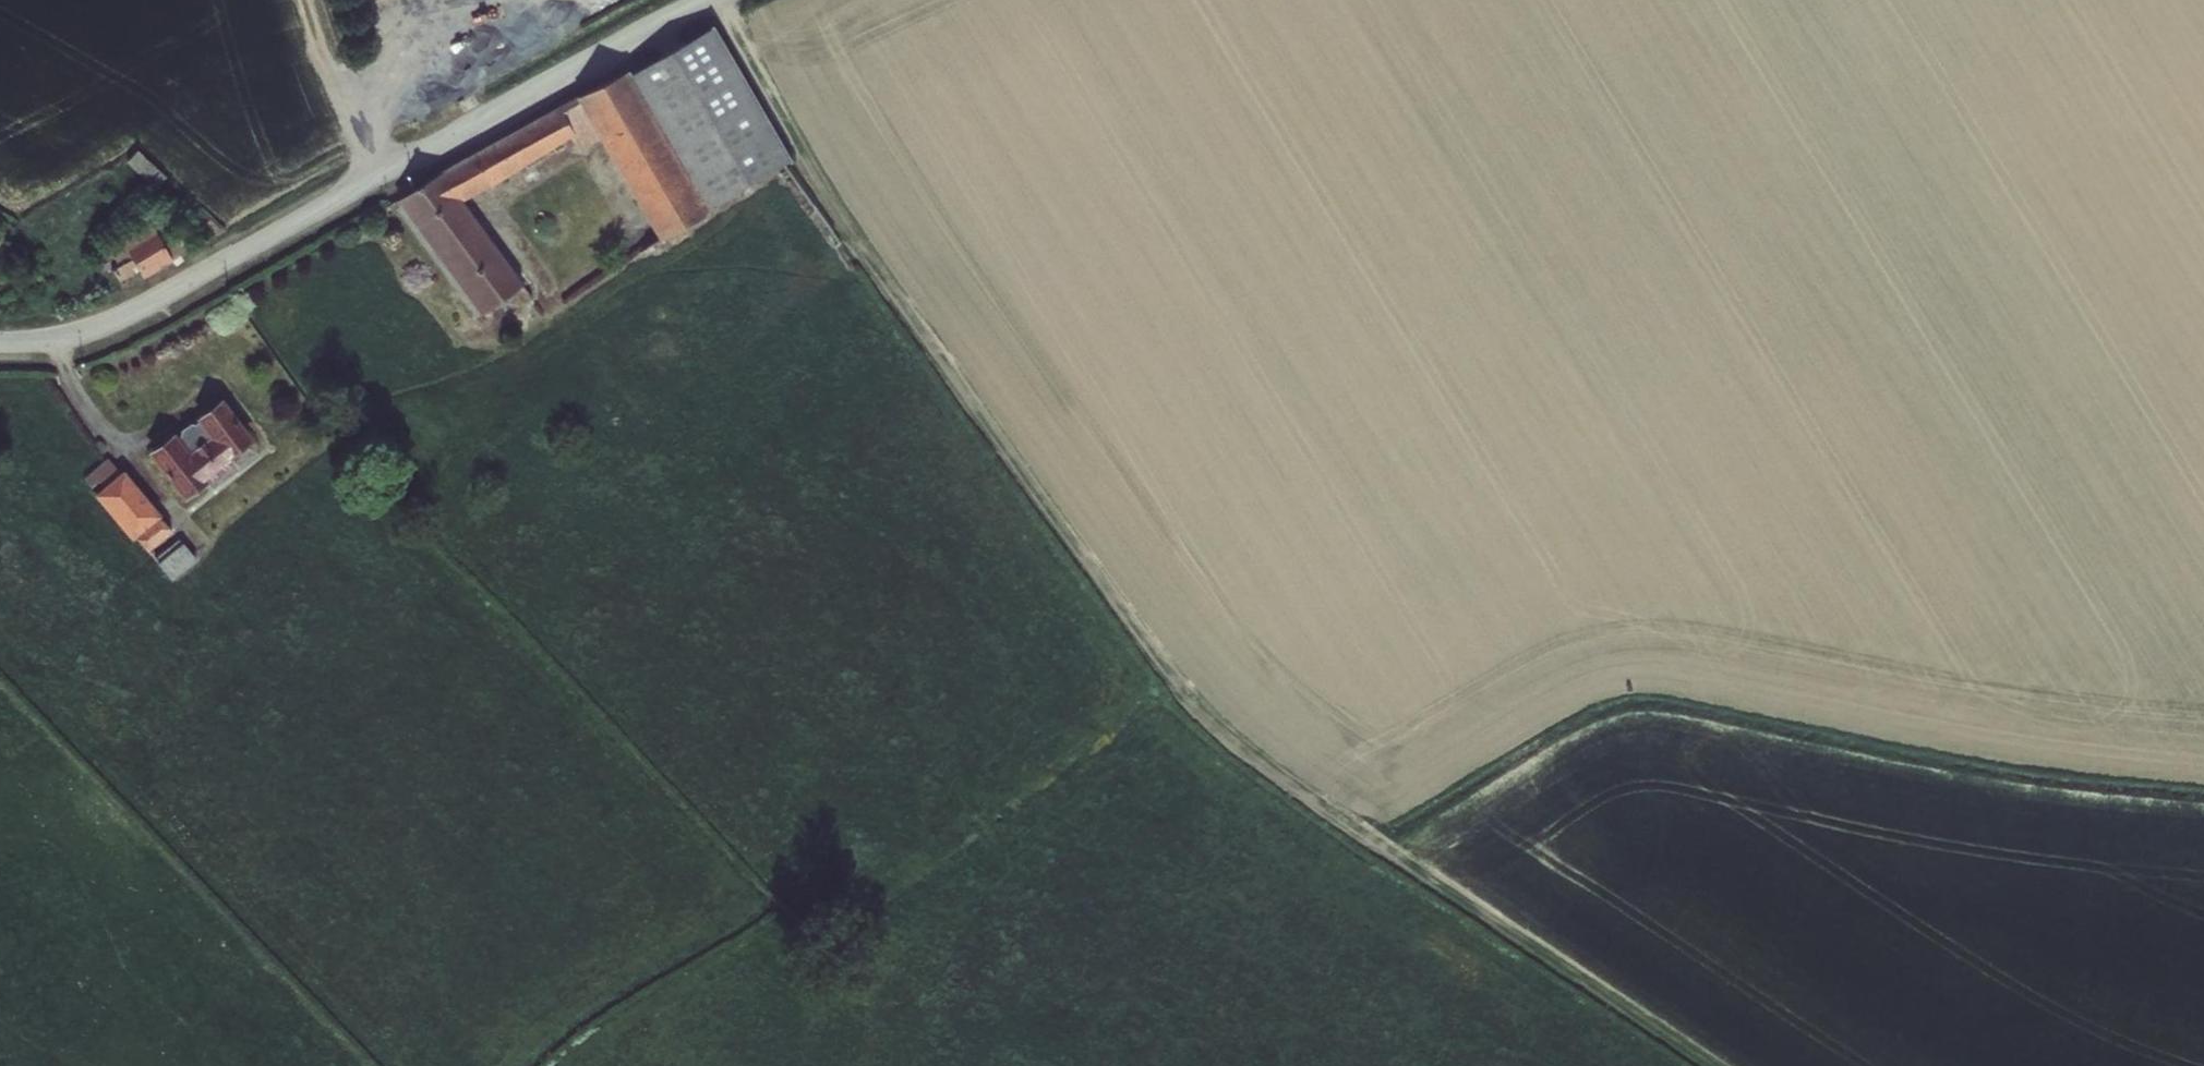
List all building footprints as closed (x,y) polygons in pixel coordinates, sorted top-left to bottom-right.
[(718,35),(628,80),(623,72),(468,160),(486,192),(571,144),(578,155),(602,144),(663,246),(789,165),(718,35)] [(119,153),(151,179),(163,166),(138,143),(119,153)] [(468,160),(452,169),(471,199),(486,192),(468,160)] [(480,320),(524,286),(462,203),(471,199),(452,169),(396,201),(480,320)] [(68,251),(94,292),(140,264),(146,272),(177,253),(147,205),(68,251)] [(180,437),(152,457),(189,504),(237,467),(235,464),(256,447),(223,404),(200,422),(196,415),(175,430),(180,437)] [(172,534),(117,475),(93,497),(126,533),(131,527),(155,552),(172,534)] [(158,559),(173,578),(199,556),(184,538),(158,559)]
